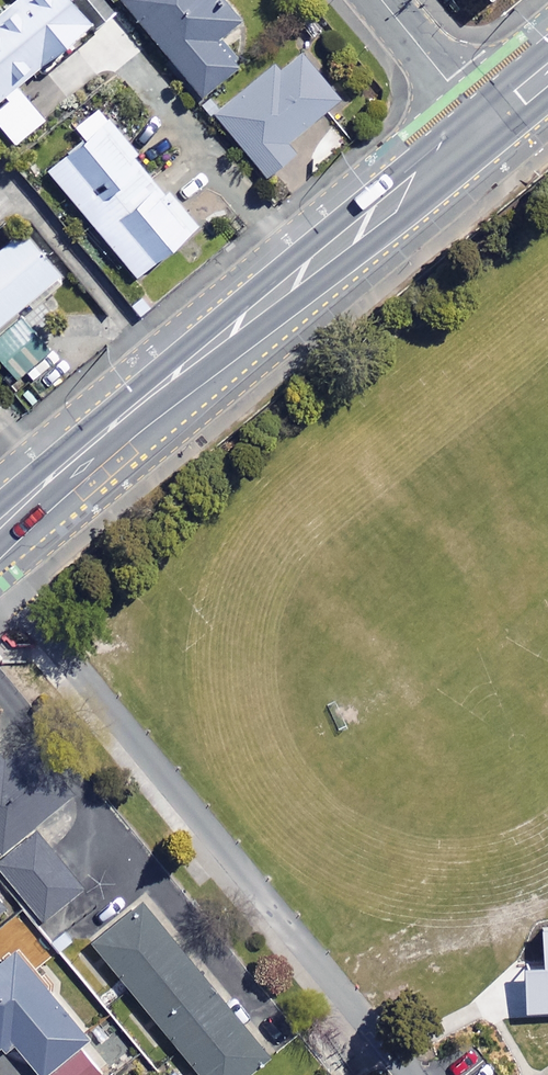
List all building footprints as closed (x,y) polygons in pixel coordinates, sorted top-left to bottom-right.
[(96,28),(73,0),(25,0),(26,1),(0,23),(0,110),(96,28)] [(123,1),(203,99),(238,70),(217,44),(240,25),(220,0),(124,0),(123,1)] [(346,100),(305,47),(218,114),(270,181),(297,160),(287,146),(346,100)] [(138,156),(101,110),(77,130),(88,143),(51,174),(140,281),(200,231),(170,194),(166,197),(134,159),(138,156)] [(31,234),(0,260),(0,333),(67,278),(31,234)] [(38,835),(0,869),(0,871),(44,920),(83,885),(38,835)] [(146,901),(97,942),(205,1074),(248,1074),(272,1055),(146,901)] [(18,956),(0,972),(0,1047),(4,1052),(16,1042),(44,1074),(100,1074),(79,1050),(90,1041),(18,956)]
